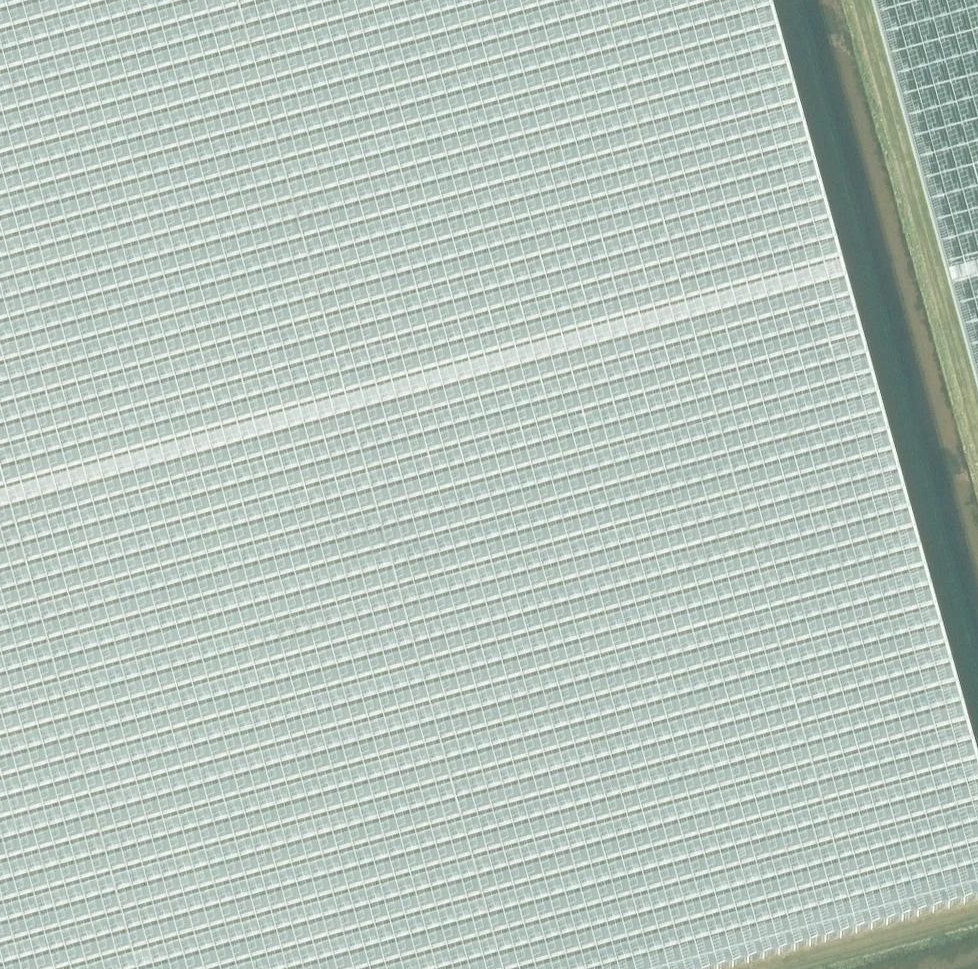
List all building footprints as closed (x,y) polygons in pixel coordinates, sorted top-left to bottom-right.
[(977,899),(977,764),(769,0),(0,0),(0,968),(721,968),(977,899)] [(977,392),(977,0),(871,0),(977,392)]
